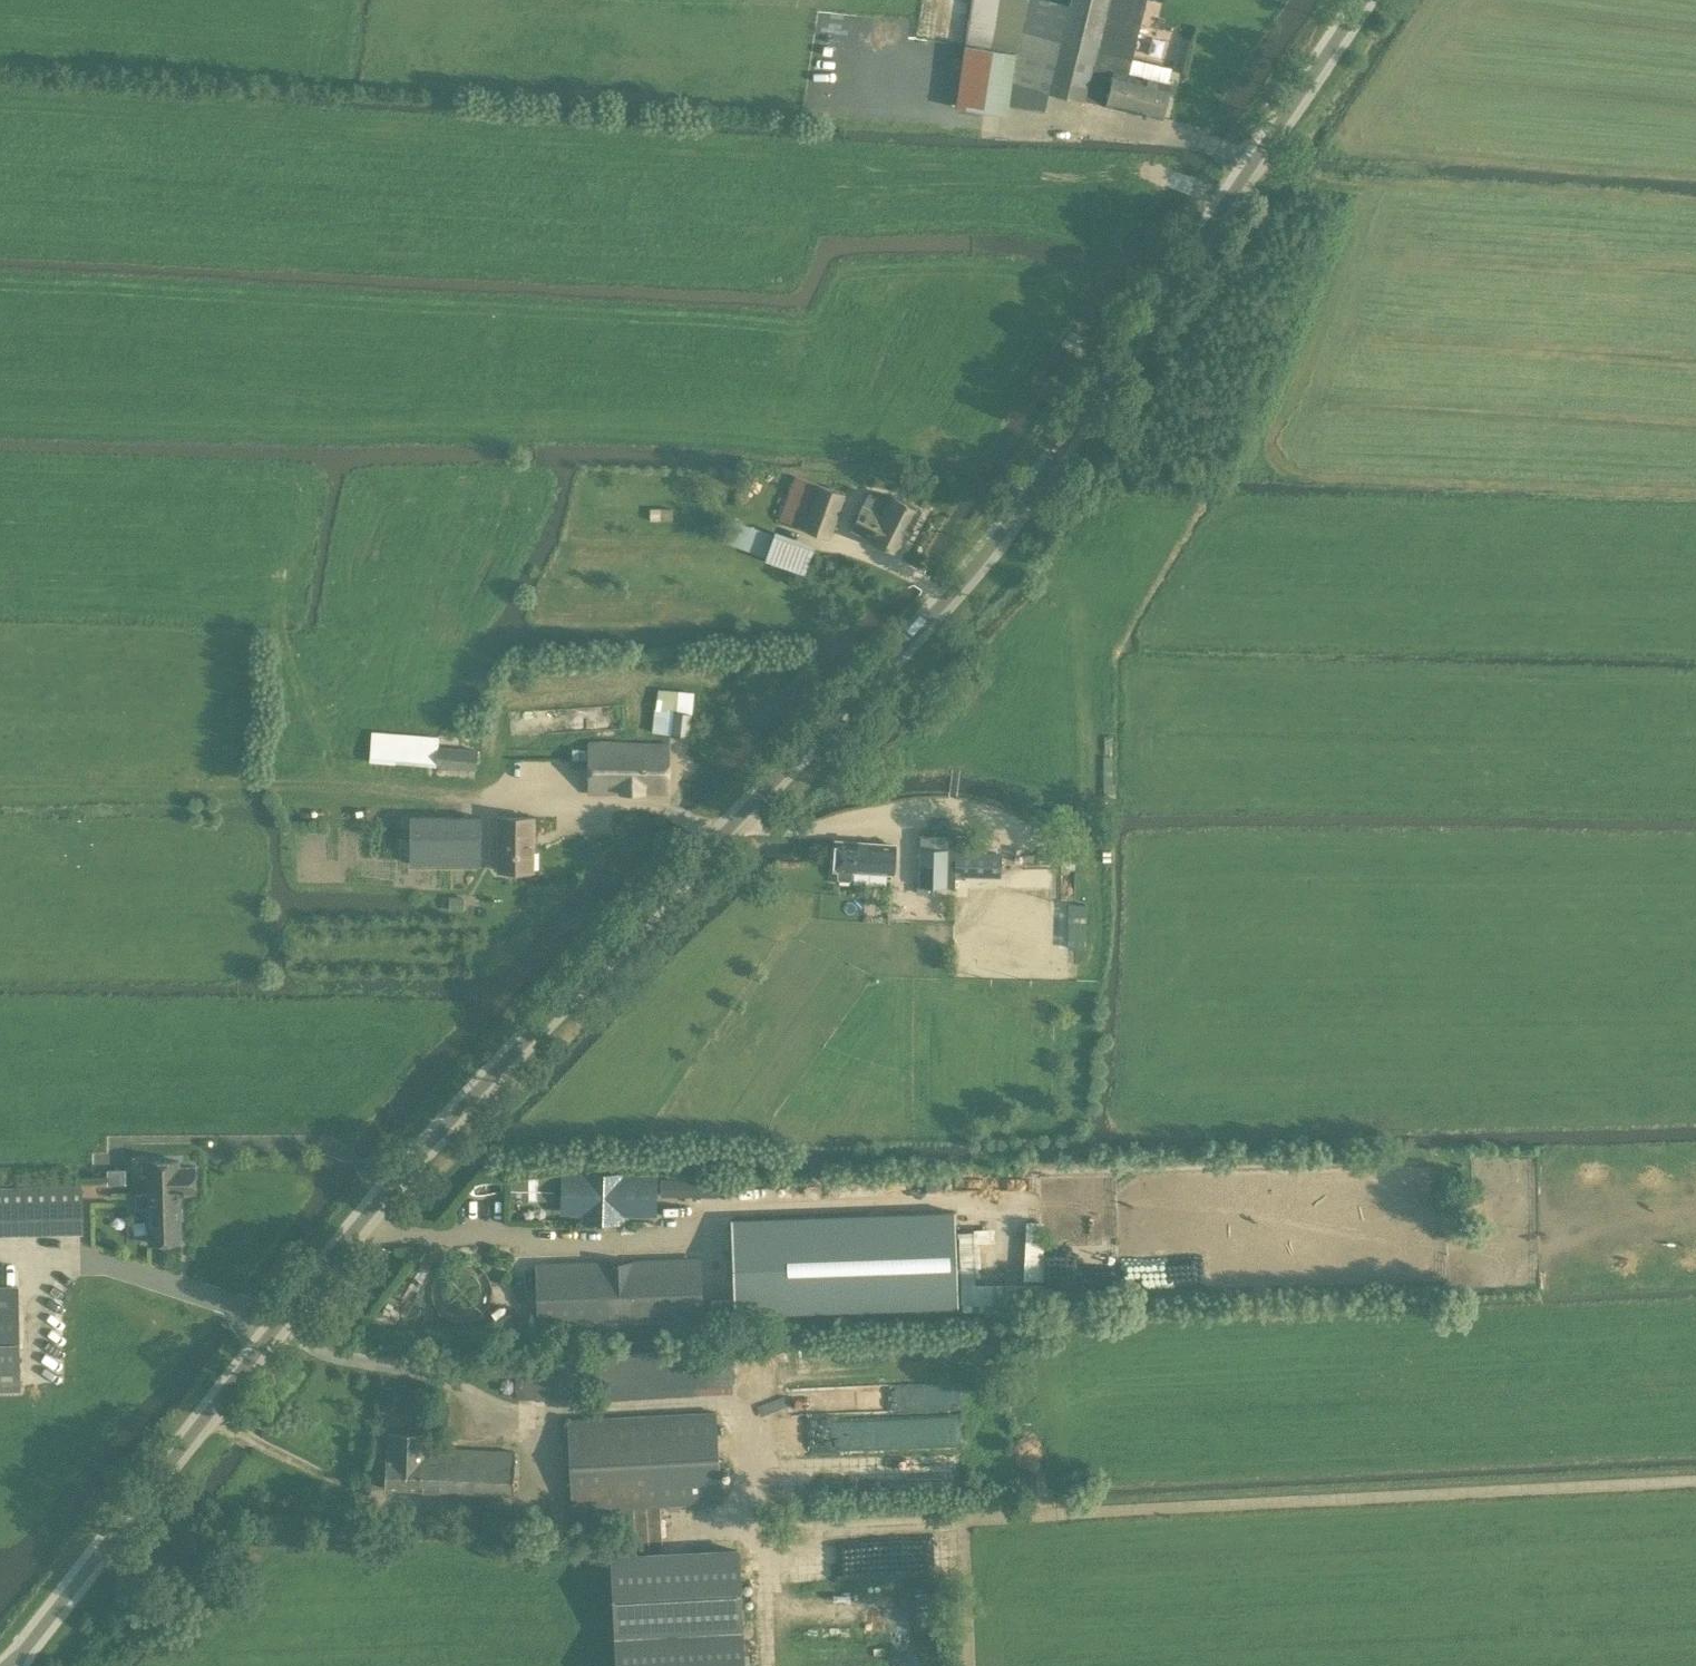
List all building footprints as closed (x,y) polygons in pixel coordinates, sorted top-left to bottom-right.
[(1009,105),(1045,111),(1050,91),(1162,118),(1170,84),(1128,73),(1146,0),(1071,0),(1070,5),(1047,0),(971,0),(955,107),(1007,114),(1009,105)] [(829,537),(845,494),(796,476),(780,519),(829,537)] [(862,505),(851,529),(899,553),(920,510),(891,495),(888,502),(882,499),(876,512),(862,505)] [(765,559),(804,573),(814,544),(775,530),(774,533),(731,518),(723,542),(766,557),(765,559)] [(831,561),(827,559),(822,560),(819,565),(821,570),(826,572),(831,571),(833,566),(831,561)] [(566,659),(564,672),(574,674),(576,660),(566,659)] [(693,692),(657,689),(654,732),(689,735),(693,692)] [(368,758),(368,760),(435,765),(476,769),(478,750),(437,747),(438,738),(371,732),(370,740),(368,758)] [(669,792),(669,744),(589,742),(589,750),(589,761),(588,793),(669,792)] [(572,750),(572,760),(589,761),(589,750),(572,750)] [(479,864),(480,817),(411,816),(410,864),(479,864)] [(533,870),(534,817),(498,817),(498,870),(533,870)] [(836,841),(835,869),(837,869),(836,876),(838,879),(849,880),(850,877),(851,870),(887,872),(887,877),(892,877),(894,845),(836,841)] [(920,848),(919,886),(946,886),(955,887),(956,876),(1001,877),(1002,853),(968,852),(967,852),(947,852),(947,849),(920,848)] [(450,897),(450,911),(461,911),(461,897),(450,897)] [(180,1193),(195,1192),(194,1166),(179,1167),(179,1161),(147,1161),(148,1194),(180,1193)] [(107,1184),(126,1184),(125,1169),(107,1170),(107,1184)] [(566,1175),(565,1211),(585,1211),(585,1218),(621,1219),(621,1212),(652,1213),(653,1177),(566,1175)] [(511,1176),(510,1199),(552,1200),(553,1177),(511,1176)] [(730,1178),(730,1197),(766,1196),(766,1177),(730,1178)] [(703,1196),(704,1178),(661,1178),(661,1196),(703,1196)] [(83,1231),(82,1185),(0,1187),(0,1233),(83,1231)] [(148,1207),(149,1242),(181,1242),(180,1193),(148,1194),(135,1194),(136,1207),(148,1207)] [(954,1211),(730,1219),(734,1314),(958,1306),(954,1211)] [(1028,1220),(1029,1256),(1048,1256),(1048,1219),(1028,1220)] [(699,1263),(537,1269),(539,1320),(701,1315),(699,1263)] [(1046,1304),(1045,1283),(961,1285),(961,1305),(1046,1304)] [(0,1286),(0,1390),(20,1389),(18,1286),(6,1286),(0,1286)] [(732,1300),(709,1299),(709,1318),(732,1318),(732,1300)] [(600,1353),(602,1398),(732,1390),(729,1345),(600,1353)] [(476,1355),(476,1376),(516,1376),(516,1398),(592,1398),(592,1355),(476,1355)] [(847,1385),(848,1409),(885,1408),(885,1397),(895,1397),(895,1384),(847,1385)] [(922,1407),(922,1445),(962,1445),(962,1409),(963,1409),(963,1386),(912,1387),(913,1407),(922,1407)] [(376,1404),(375,1417),(386,1417),(387,1404),(376,1404)] [(572,1509),(721,1501),(716,1411),(567,1419),(572,1509)] [(513,1492),(515,1451),(425,1448),(426,1433),(389,1432),(389,1447),(386,1447),(384,1488),(513,1492)] [(737,1549),(612,1555),(618,1665),(743,1665),(737,1549)]
